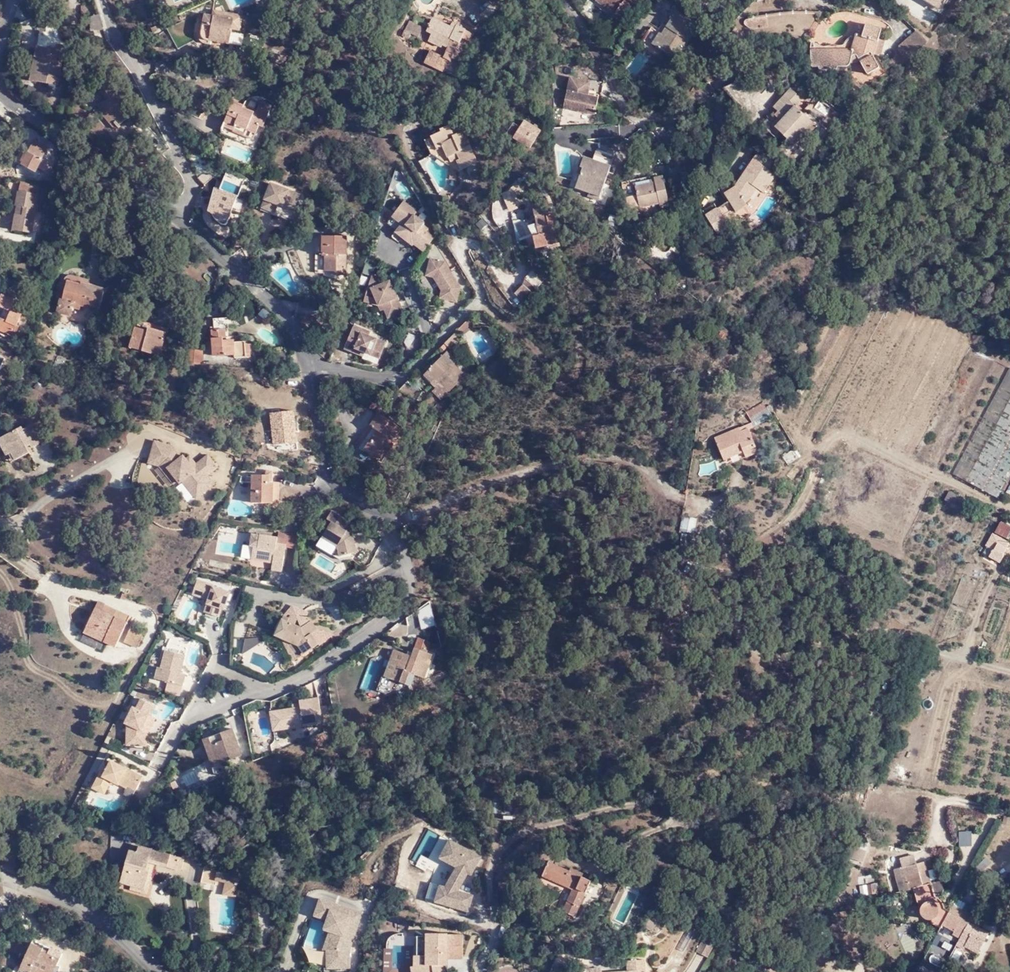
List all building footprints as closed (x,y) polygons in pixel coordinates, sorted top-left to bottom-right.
[(609,18),(616,23),(632,0),(593,0),(593,1),(611,13),(609,18)] [(939,9),(945,0),(925,0),(939,9)] [(590,5),(609,18),(611,13),(593,1),(590,5)] [(79,5),(71,4),(70,11),(77,13),(79,5)] [(675,48),(678,50),(689,33),(685,30),(689,24),(673,13),(658,36),(655,34),(648,45),(667,59),(675,48)] [(452,45),(458,32),(444,25),(442,28),(424,19),(419,33),(423,35),(420,42),(438,51),(435,58),(421,52),(416,65),(447,79),(451,67),(449,66),(458,47),(452,45)] [(240,25),(204,21),(201,41),(206,47),(229,50),(232,35),(239,35),(240,25)] [(414,28),(401,22),(397,31),(410,38),(414,28)] [(107,31),(103,23),(94,28),(98,36),(107,31)] [(868,25),(863,38),(860,49),(856,51),(853,51),(843,51),(842,52),(821,50),(819,52),(812,51),(811,68),(820,69),(820,71),(837,72),(839,69),(849,68),(854,59),(858,59),(869,77),(881,71),(875,58),(882,35),(882,29),(868,25)] [(909,59),(929,42),(916,30),(899,44),(899,50),(909,59)] [(463,35),(458,32),(452,45),(458,47),(463,35)] [(59,80),(65,41),(37,35),(31,76),(59,80)] [(740,51),(746,43),(734,35),(729,42),(740,51)] [(860,49),(863,38),(858,35),(853,51),(856,51),(860,49)] [(671,61),(678,50),(675,48),(667,59),(671,61)] [(888,59),(897,70),(909,59),(899,50),(888,59)] [(595,115),(599,97),(589,95),(592,81),(571,76),(564,108),(595,115)] [(750,88),(736,77),(723,91),(738,103),(750,88)] [(802,98),(792,88),(775,107),(782,113),(773,123),(768,119),(763,125),(777,137),(782,133),(793,142),(812,121),(796,106),(802,98)] [(130,104),(124,96),(121,97),(127,106),(130,104)] [(220,116),(250,129),(254,120),(258,122),(266,101),(256,97),(250,110),(236,104),(237,101),(228,97),(220,116)] [(107,107),(102,111),(114,124),(118,120),(107,107)] [(245,142),(250,129),(220,116),(215,129),(245,142)] [(511,131),(504,141),(521,152),(532,136),(515,125),(511,131)] [(498,137),(504,141),(511,131),(505,126),(498,137)] [(478,164),(462,133),(454,137),(451,132),(448,127),(439,131),(440,134),(431,139),(432,140),(423,144),(427,154),(452,174),(460,171),(460,172),(478,164)] [(451,132),(454,137),(462,133),(460,128),(451,132)] [(47,146),(27,135),(15,160),(35,171),(47,146)] [(589,196),(604,158),(586,151),(583,159),(574,157),(570,166),(573,167),(565,188),(589,196)] [(742,182),(738,178),(729,191),(720,196),(732,215),(743,209),(741,206),(745,203),(745,204),(746,203),(741,199),(748,188),(753,192),(759,196),(772,178),(763,171),(768,163),(756,155),(744,171),(747,174),(742,182)] [(744,171),(738,178),(742,182),(747,174),(744,171)] [(619,201),(627,200),(626,191),(646,188),(645,184),(644,181),(617,187),(619,201)] [(626,191),(627,200),(628,212),(648,209),(650,211),(658,210),(654,184),(645,184),(646,188),(626,191)] [(39,188),(20,185),(17,207),(24,208),(23,217),(15,216),(14,230),(32,233),(35,211),(39,188)] [(291,213),(298,197),(269,185),(258,211),(272,217),(276,207),(291,213)] [(56,201),(58,188),(50,187),(48,200),(56,201)] [(45,190),(39,188),(35,211),(42,212),(45,190)] [(741,199),(746,203),(753,192),(748,188),(741,199)] [(226,222),(236,198),(218,191),(209,215),(216,222),(218,224),(219,225),(221,226),(222,226),(223,226),(225,226),(225,225),(226,224),(226,222)] [(418,248),(426,233),(423,230),(424,227),(419,223),(420,221),(411,214),(413,210),(399,199),(391,210),(403,221),(397,229),(400,238),(407,243),(408,241),(418,248)] [(24,208),(17,207),(15,216),(23,217),(24,208)] [(287,223),(291,213),(276,207),(272,217),(287,223)] [(390,229),(400,238),(397,229),(403,221),(391,210),(388,213),(397,221),(390,229)] [(530,236),(522,238),(526,250),(543,243),(544,246),(550,244),(541,210),(534,212),(535,214),(524,216),(526,225),(530,236)] [(724,228),(712,210),(702,217),(714,235),(724,228)] [(609,217),(604,215),(598,226),(603,229),(609,217)] [(518,227),(522,238),(530,236),(526,225),(518,227)] [(430,237),(426,233),(418,248),(419,250),(430,237)] [(347,275),(347,236),(322,236),(321,255),(325,255),(326,271),(335,271),(335,274),(347,275)] [(456,288),(440,262),(426,259),(421,275),(430,277),(437,291),(435,299),(452,302),(456,288)] [(534,279),(524,270),(515,280),(526,289),(534,279)] [(394,295),(385,281),(367,275),(360,296),(371,299),(370,304),(374,305),(375,308),(379,307),(381,311),(386,319),(402,310),(394,295)] [(320,289),(322,284),(312,280),(310,286),(320,289)] [(526,289),(515,280),(512,287),(521,295),(526,289)] [(394,284),(385,281),(394,295),(394,284)] [(74,305),(81,307),(98,312),(104,290),(81,284),(81,286),(66,283),(62,300),(59,299),(56,313),(71,318),(73,310),(74,305)] [(371,299),(360,296),(359,301),(370,304),(371,299)] [(4,309),(0,317),(0,330),(13,337),(17,327),(15,326),(19,316),(4,309)] [(240,347),(240,335),(228,335),(228,332),(221,333),(220,323),(223,322),(222,311),(207,312),(208,320),(203,321),(205,333),(207,333),(208,350),(230,348),(240,347)] [(135,328),(166,336),(168,330),(137,321),(135,328)] [(472,326),(464,321),(457,330),(461,334),(463,332),(465,335),(472,326)] [(161,357),(166,336),(135,328),(129,348),(161,357)] [(369,334),(352,330),(345,354),(363,359),(364,356),(381,360),(386,345),(369,340),(369,334)] [(461,340),(455,334),(446,345),(451,350),(461,340)] [(243,335),(240,335),(240,347),(230,348),(230,353),(244,351),(243,335)] [(200,345),(187,344),(182,358),(199,359),(200,345)] [(442,385),(439,389),(435,393),(443,402),(467,377),(445,356),(430,372),(442,385)] [(426,376),(439,389),(442,385),(430,372),(426,376)] [(955,470),(1000,495),(1009,477),(1009,372),(955,470)] [(399,394),(419,403),(423,394),(406,385),(399,394)] [(765,402),(747,410),(754,425),(772,417),(765,402)] [(376,436),(366,450),(379,459),(405,424),(383,407),(374,419),(378,422),(370,431),(376,436)] [(18,453),(22,461),(35,453),(34,450),(45,443),(34,425),(29,429),(26,427),(4,440),(13,456),(18,453)] [(742,434),(740,429),(740,426),(715,436),(719,443),(742,434)] [(749,426),(740,429),(742,434),(719,443),(724,457),(744,449),(746,456),(759,451),(749,426)] [(359,445),(366,450),(376,436),(370,431),(359,445)] [(212,486),(206,477),(216,469),(206,457),(194,466),(191,469),(184,461),(181,457),(179,459),(171,448),(153,443),(147,465),(157,467),(166,470),(176,482),(178,485),(180,483),(195,501),(212,486)] [(788,465),(801,456),(795,447),(782,456),(788,465)] [(17,464),(22,461),(18,453),(13,456),(12,457),(17,464)] [(194,466),(188,458),(184,461),(191,469),(194,466)] [(176,482),(166,470),(157,467),(172,486),(176,482)] [(253,475),(261,476),(261,468),(248,467),(245,475),(253,475)] [(273,476),(261,476),(253,475),(252,503),(273,503),(273,484),(273,476)] [(945,499),(956,503),(959,494),(949,490),(945,499)] [(349,521),(334,512),(329,520),(333,522),(323,537),(337,547),(339,557),(356,554),(353,535),(344,529),(349,521)] [(999,519),(994,530),(1008,537),(1009,533),(1009,524),(999,519)] [(279,549),(280,542),(276,541),(277,536),(251,531),(249,544),(252,544),(250,558),(271,560),(271,567),(280,569),(283,549),(279,549)] [(214,584),(198,579),(195,592),(209,597),(205,610),(219,614),(222,605),(224,605),(229,590),(214,585),(214,584)] [(1009,599),(1009,584),(1003,582),(999,595),(1009,599)] [(94,609),(115,618),(118,611),(98,602),(94,609)] [(127,624),(115,618),(94,609),(86,628),(105,637),(103,642),(116,648),(127,624)] [(301,627),(300,625),(298,626),(286,621),(287,618),(282,616),(274,636),(285,640),(296,641),(304,654),(318,643),(310,633),(317,628),(311,620),(301,627)] [(309,618),(300,625),(301,627),(311,620),(309,618)] [(145,632),(134,627),(126,644),(138,649),(145,632)] [(84,633),(103,642),(105,637),(86,628),(84,633)] [(243,638),(244,661),(251,661),(250,649),(263,648),(262,637),(243,638)] [(414,648),(422,651),(426,642),(417,639),(414,648)] [(296,641),(285,640),(297,659),(304,654),(296,641)] [(161,665),(166,648),(162,646),(157,664),(161,665)] [(183,653),(166,648),(161,665),(157,664),(153,676),(180,684),(184,672),(178,671),(183,653)] [(431,654),(422,651),(414,648),(411,656),(393,650),(390,658),(395,660),(388,677),(400,681),(404,670),(414,673),(423,677),(431,654)] [(384,676),(388,677),(395,660),(390,658),(384,676)] [(410,685),(414,673),(404,670),(400,681),(410,685)] [(400,681),(388,677),(385,685),(395,689),(400,681)] [(146,712),(148,713),(152,705),(138,697),(133,706),(129,704),(121,719),(125,722),(126,742),(143,742),(143,730),(137,727),(146,712)] [(275,711),(279,729),(320,722),(315,698),(296,701),(297,704),(298,707),(289,709),(275,711)] [(271,730),(279,729),(275,711),(267,712),(271,730)] [(152,715),(148,713),(146,712),(137,727),(143,730),(152,715)] [(206,735),(216,760),(240,751),(230,726),(206,735)] [(210,762),(216,760),(206,735),(200,737),(210,762)] [(124,782),(134,787),(141,773),(109,756),(104,764),(100,762),(89,783),(96,787),(99,781),(104,784),(109,774),(116,777),(114,779),(123,784),(124,782)] [(131,793),(134,787),(124,782),(123,784),(121,788),(131,793)] [(438,860),(448,842),(441,838),(424,869),(432,872),(423,901),(432,904),(437,889),(443,890),(454,869),(438,860)] [(478,860),(448,842),(438,860),(454,869),(443,890),(437,889),(432,904),(466,914),(469,897),(457,893),(453,891),(464,875),(466,876),(469,877),(478,860)] [(846,854),(861,860),(865,848),(850,843),(846,854)] [(9,859),(11,850),(0,847),(0,857),(9,859)] [(174,862),(167,861),(129,852),(128,857),(120,855),(113,888),(122,890),(122,894),(139,897),(145,869),(172,875),(173,867),(174,862)] [(535,875),(536,876),(564,889),(555,910),(567,915),(583,880),(575,876),(576,872),(563,865),(561,870),(543,862),(542,861),(535,875)] [(928,920),(940,925),(951,904),(947,910),(944,908),(943,901),(937,898),(925,861),(899,868),(901,876),(905,876),(907,889),(911,889),(916,903),(922,906),(920,913),(924,918),(928,920)] [(208,884),(216,885),(228,887),(230,875),(195,870),(192,886),(207,889),(208,884)] [(942,881),(934,882),(936,895),(944,894),(942,881)] [(228,887),(216,885),(215,896),(226,897),(228,887)] [(363,912),(363,910),(322,899),(320,899),(315,917),(325,920),(326,969),(351,969),(351,953),(363,912)] [(951,904),(940,925),(940,926),(941,924),(954,930),(952,934),(959,938),(956,944),(963,948),(965,946),(977,952),(988,933),(969,924),(972,916),(951,904)] [(430,937),(410,934),(407,957),(396,956),(396,971),(427,971),(427,966),(444,968),(444,954),(429,953),(430,937)] [(445,939),(430,937),(429,953),(444,954),(445,939)] [(698,952),(710,956),(715,941),(703,937),(698,952)] [(21,971),(50,971),(53,965),(58,966),(63,954),(32,939),(18,971),(21,971)] [(940,939),(935,951),(949,957),(954,945),(940,939)] [(973,965),(976,952),(957,948),(955,957),(963,959),(962,963),(973,965)] [(943,967),(946,957),(932,953),(929,964),(943,967)]
